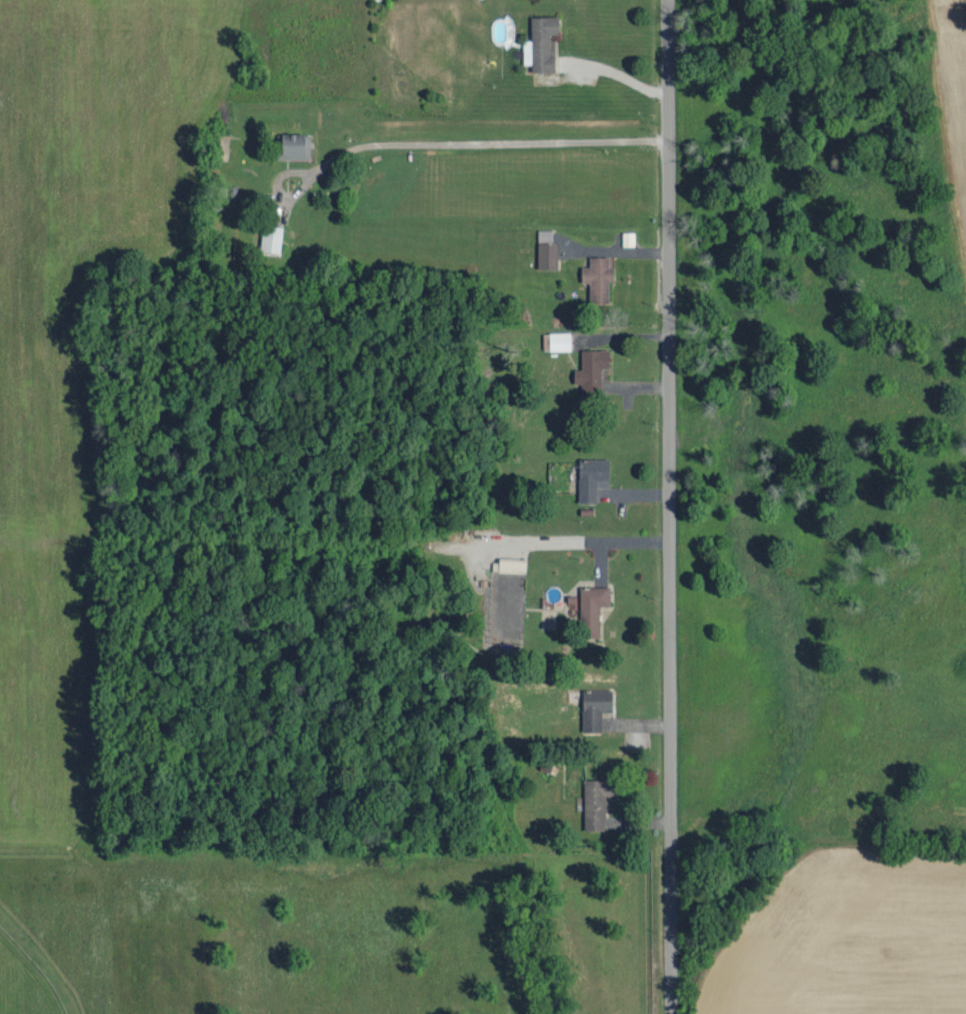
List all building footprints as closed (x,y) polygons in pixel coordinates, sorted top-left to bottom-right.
[(557,71),(557,53),(552,53),(551,34),(561,33),(560,15),(531,16),(532,39),(524,40),(524,63),(533,63),(533,71),(557,71)] [(312,159),(312,134),(287,133),(286,142),(279,141),(278,158),(312,159)] [(283,252),(284,224),(263,223),(262,251),(283,252)] [(538,268),(559,269),(559,242),(553,241),(553,229),(539,229),(538,268)] [(636,245),(635,231),(623,231),(623,245),(636,245)] [(591,282),(590,303),(609,303),(610,281),(615,281),(616,268),(609,267),(610,256),(591,256),(591,265),(582,265),(582,281),(591,282)] [(572,350),(572,331),(544,332),(544,350),(572,350)] [(603,368),(611,368),(611,349),(582,349),(583,368),(576,368),(576,383),(582,383),(583,394),(604,394),(603,368)] [(579,501),(597,502),(598,478),(610,478),(610,458),(580,457),(579,501)] [(610,586),(581,586),(582,637),(601,636),(600,605),(611,605),(610,586)] [(602,731),(602,711),(614,711),(614,689),(583,690),(584,731),(602,731)] [(607,795),(615,795),(615,779),(585,779),(584,829),(606,830),(607,795)]
